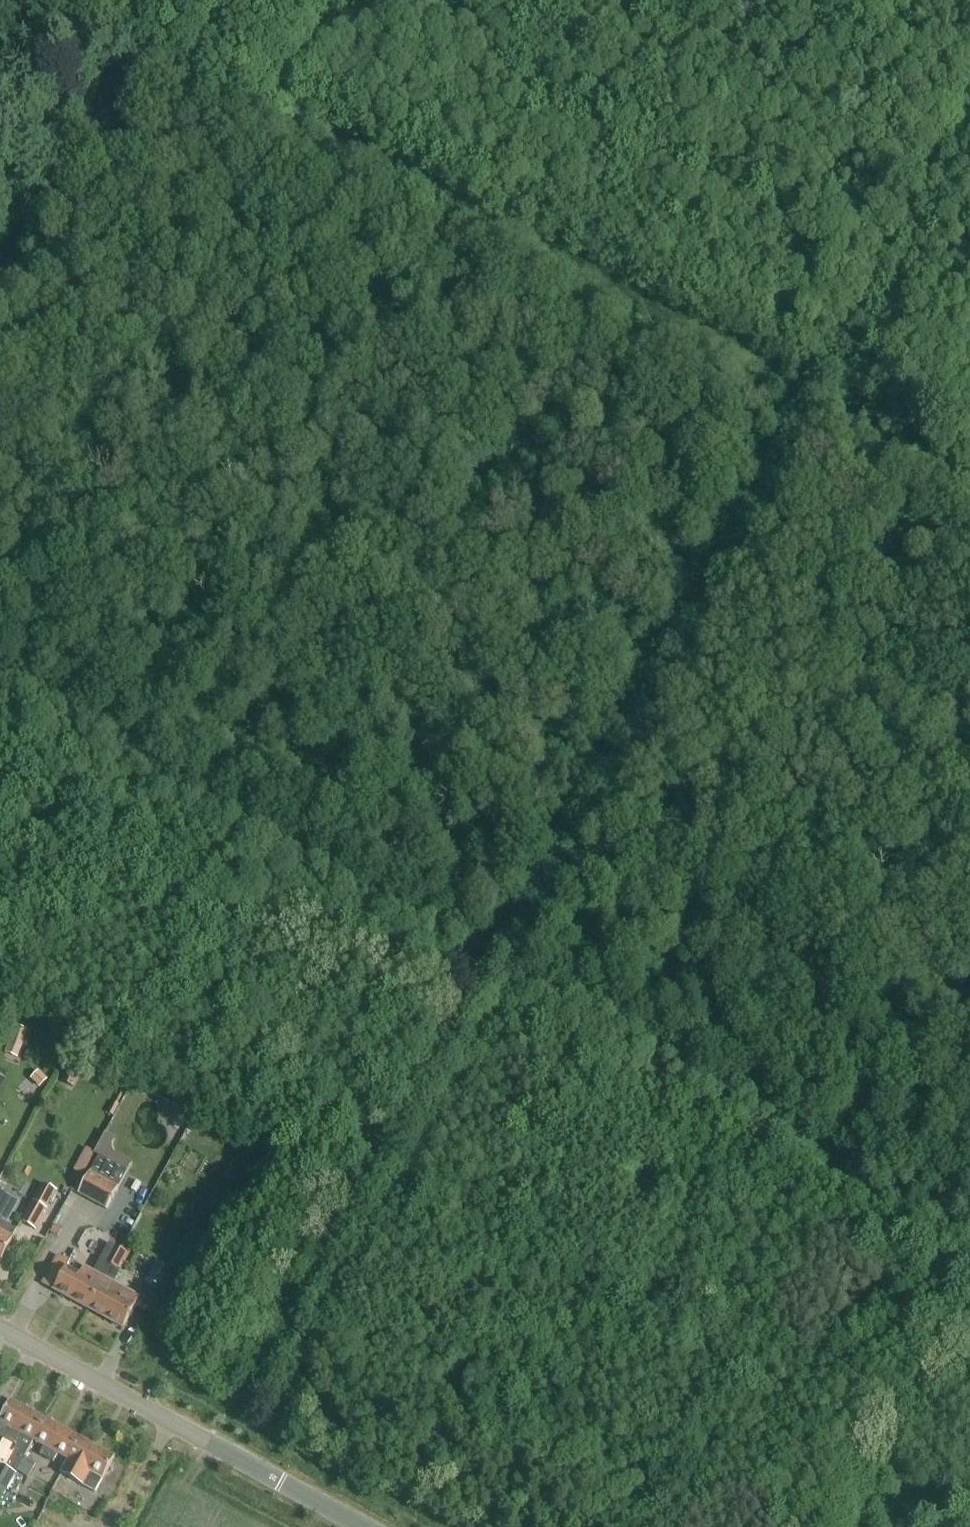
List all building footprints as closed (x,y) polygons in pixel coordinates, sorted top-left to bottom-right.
[(16,1026),(10,1042),(22,1047),(28,1031),(16,1026)] [(74,1089),(85,1066),(73,1059),(61,1083),(74,1089)] [(98,1156),(90,1171),(77,1195),(106,1210),(132,1162),(113,1153),(111,1147),(115,1139),(105,1134),(95,1155),(98,1156)] [(43,1184),(33,1202),(46,1209),(56,1192),(43,1184)] [(46,1209),(33,1202),(21,1223),(35,1230),(46,1209)] [(1,1261),(13,1239),(12,1239),(17,1231),(0,1222),(0,1260),(1,1261)] [(143,1285),(160,1294),(187,1245),(171,1236),(143,1285)] [(56,1290),(86,1307),(118,1249),(108,1243),(93,1272),(85,1267),(80,1276),(67,1269),(54,1291),(55,1292),(56,1290)] [(113,1283),(128,1253),(118,1249),(86,1307),(89,1308),(88,1310),(89,1310),(90,1309),(123,1327),(122,1329),(123,1329),(140,1298),(113,1283)] [(45,1421),(10,1402),(0,1421),(0,1439),(17,1448),(6,1467),(17,1473),(25,1459),(34,1442),(45,1421)] [(68,1461),(80,1440),(45,1421),(34,1442),(44,1448),(40,1456),(53,1463),(57,1455),(68,1461)] [(80,1440),(68,1461),(61,1475),(95,1493),(102,1480),(103,1480),(114,1459),(80,1440)] [(25,1459),(17,1473),(27,1479),(35,1465),(25,1459)] [(15,1474),(0,1466),(0,1499),(1,1500),(15,1474)]
